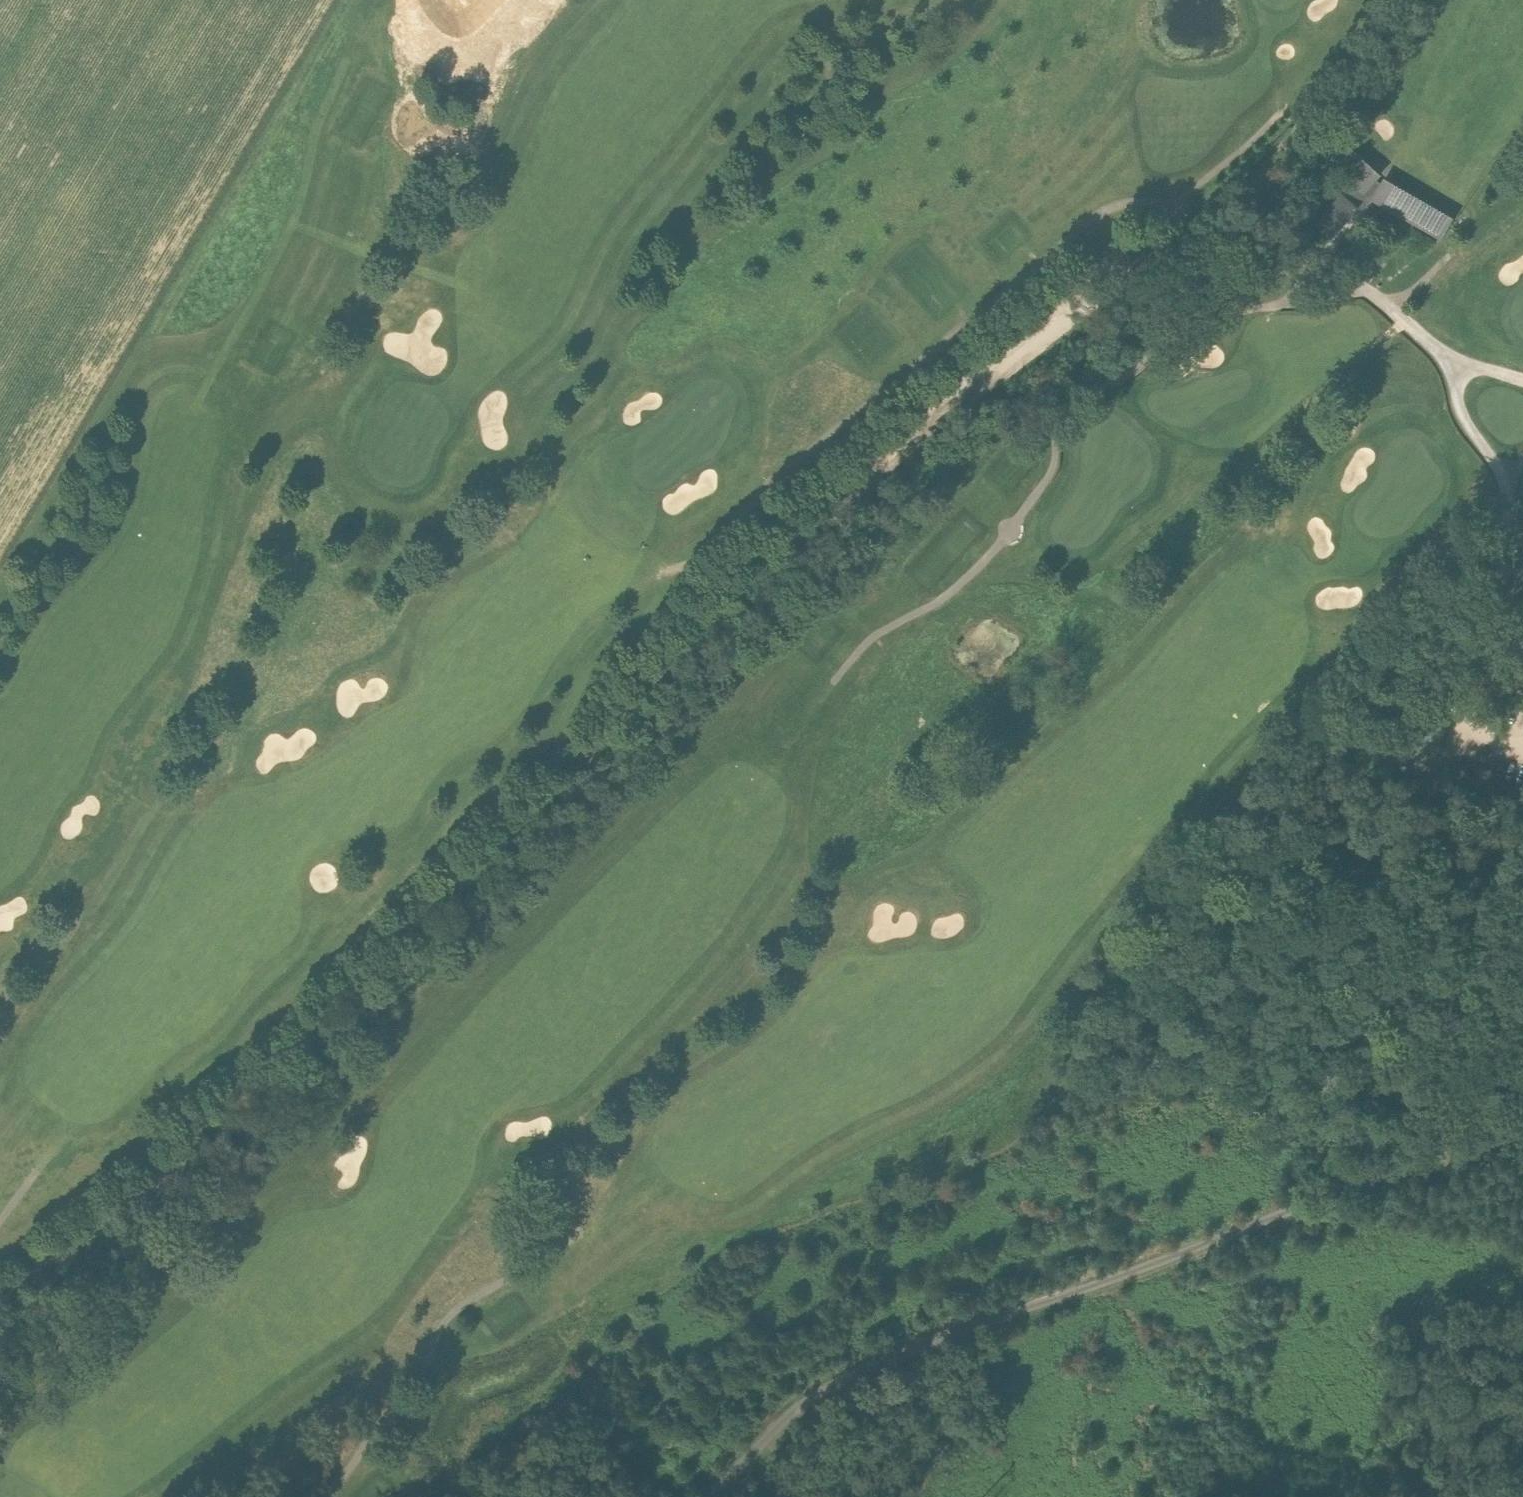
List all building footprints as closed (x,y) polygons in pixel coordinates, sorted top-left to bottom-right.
[(1445,236),(1458,211),(1386,173),(1372,198),(1445,236)] [(1358,206),(1353,202),(1342,193),(1324,215),(1340,228),(1358,206)]
